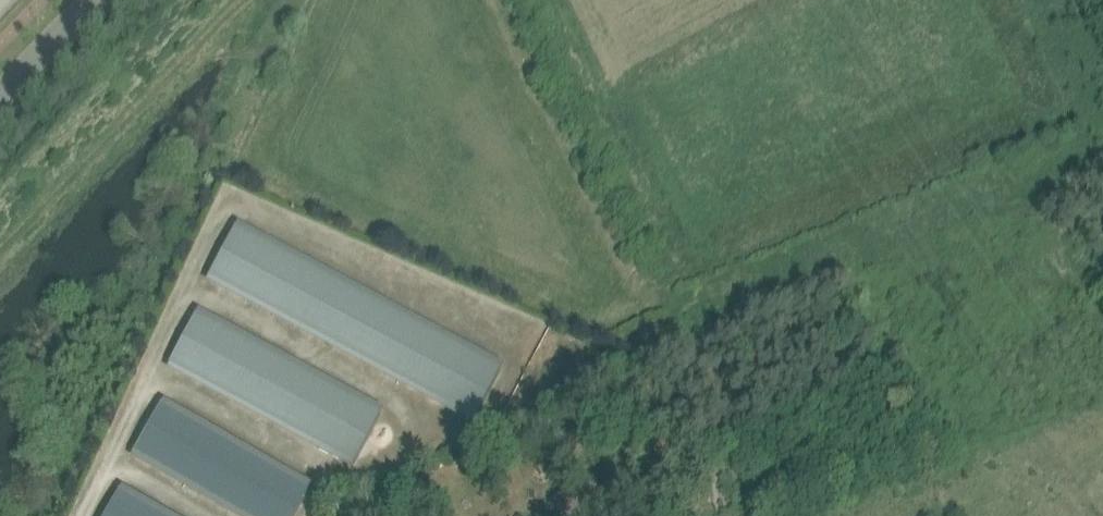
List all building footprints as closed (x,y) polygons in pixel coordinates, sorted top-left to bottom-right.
[(511,350),(233,229),(206,290),(484,411),(511,350)] [(357,463),(387,403),(199,309),(168,369),(357,463)] [(163,402),(137,452),(254,515),(291,515),(309,482),(163,402)] [(633,479),(619,486),(625,500),(639,493),(633,479)] [(121,490),(107,515),(167,515),(121,490)]
